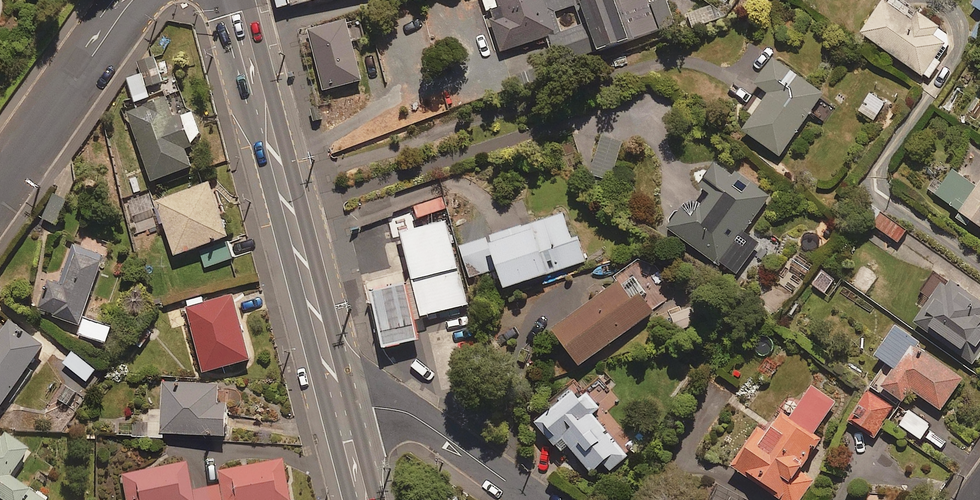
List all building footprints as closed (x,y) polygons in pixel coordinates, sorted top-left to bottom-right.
[(682,25),(672,0),(664,0),(653,4),(652,0),(486,0),(490,13),(505,8),(508,18),(496,22),(505,53),(550,39),(558,66),(635,42),(634,40),(682,25)] [(863,38),(929,81),(950,49),(948,35),(918,15),(912,25),(884,7),(863,38)] [(365,83),(349,23),(313,32),(328,93),(365,83)] [(155,59),(143,64),(147,75),(130,82),(139,104),(153,99),(149,89),(164,83),(155,59)] [(823,98),(787,72),(744,134),(779,160),(823,98)] [(885,105),(870,96),(859,113),(874,122),(885,105)] [(178,121),(170,100),(130,115),(156,184),(196,169),(188,149),(206,142),(195,115),(178,121)] [(625,145),(605,139),(594,176),(614,182),(625,145)] [(711,200),(703,211),(692,203),(682,217),(679,215),(667,233),(735,280),(759,245),(745,235),(769,200),(737,178),(734,182),(716,170),(700,193),(711,200)] [(951,173),(936,198),(962,214),(960,218),(979,230),(979,188),(979,190),(951,173)] [(233,240),(215,186),(160,204),(178,258),(233,240)] [(71,201),(56,194),(43,219),(58,227),(71,201)] [(908,231),(884,214),(874,228),(898,245),(902,240),(908,231)] [(575,242),(567,215),(495,239),(512,292),(553,279),(552,276),(590,263),(582,240),(575,242)] [(419,284),(462,274),(450,225),(407,236),(419,284)] [(502,280),(488,240),(463,248),(474,281),(489,275),(492,283),(502,280)] [(233,241),(201,252),(207,269),(239,259),(233,241)] [(107,259),(75,247),(61,286),(52,283),(41,313),(83,328),(107,259)] [(462,274),(419,284),(427,318),(470,307),(462,274)] [(659,313),(632,278),(558,333),(585,368),(659,313)] [(945,282),(915,327),(974,368),(979,359),(979,306),(945,282)] [(423,344),(410,288),(377,295),(390,351),(423,344)] [(254,362),(236,296),(188,310),(206,375),(254,362)] [(114,331),(87,321),(82,336),(109,346),(114,331)] [(9,328),(0,340),(0,415),(45,354),(9,328)] [(919,348),(897,332),(876,361),(894,373),(881,390),(906,408),(915,396),(941,414),(962,384),(917,351),(919,348)] [(97,372),(73,355),(66,366),(90,383),(97,372)] [(56,403),(67,410),(79,392),(85,396),(90,389),(72,378),(56,403)] [(222,389),(166,386),(164,436),(230,439),(232,408),(221,408),(222,389)] [(603,410),(582,386),(538,422),(564,454),(572,447),(596,476),(609,465),(614,472),(630,458),(595,417),(603,410)] [(811,389),(791,421),(783,415),(769,437),(759,431),(734,473),(777,499),(802,499),(814,481),(802,473),(821,443),(814,438),(835,404),(811,389)] [(894,409),(869,394),(850,425),(876,440),(894,409)] [(930,428),(910,414),(900,427),(920,442),(930,428)] [(35,498),(12,482),(31,455),(0,433),(0,499),(33,499),(35,498)] [(284,463),(219,474),(222,488),(193,493),(188,465),(122,477),(126,499),(290,499),(284,463)]
